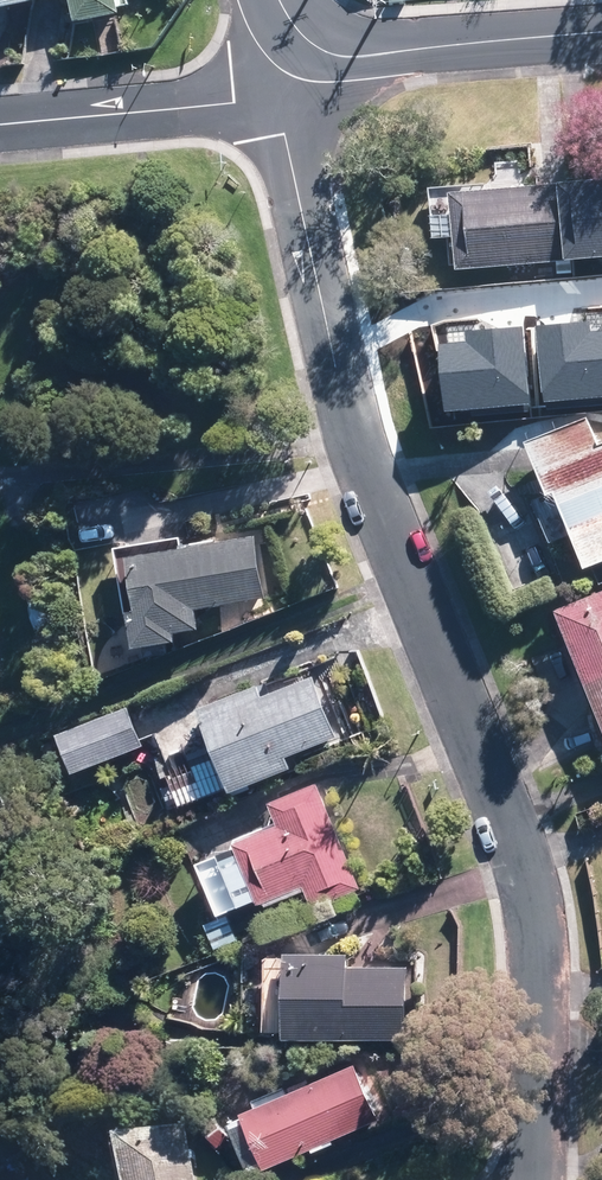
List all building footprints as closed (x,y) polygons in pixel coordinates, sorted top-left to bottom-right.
[(68,0),(0,0),(0,14),(68,0)] [(84,21),(132,12),(130,0),(80,0),(84,21)] [(574,256),(601,254),(601,179),(570,180),(574,256)] [(574,256),(570,180),(435,186),(437,235),(461,234),(462,262),(558,258),(558,271),(574,271),(574,256)] [(541,279),(544,342),(538,342),(541,403),(601,401),(601,276),(541,279)] [(594,409),(533,435),(553,485),(535,492),(552,535),(577,525),(593,563),(601,559),(601,428),(594,409)] [(260,530),(120,555),(124,578),(146,575),(152,610),(141,612),(146,645),(185,639),(184,628),(205,625),(201,602),(270,590),(260,530)] [(563,605),(601,704),(601,590),(563,605)] [(274,675),(205,700),(239,789),(299,766),(294,753),(347,733),(323,670),(278,687),(274,675)] [(131,703),(66,727),(81,767),(146,744),(131,703)] [(363,886),(322,779),(277,796),(286,821),(246,837),(270,900),(310,885),(318,903),(363,886)] [(10,828),(0,802),(0,832),(10,828)] [(295,991),(293,1030),(414,1036),(418,963),(354,960),(354,947),(280,943),(278,990),(295,991)] [(384,1118),(360,1057),(250,1101),(253,1109),(237,1116),(254,1159),(271,1153),(275,1162),(384,1118)] [(132,1131),(139,1179),(207,1179),(199,1122),(132,1131)]
